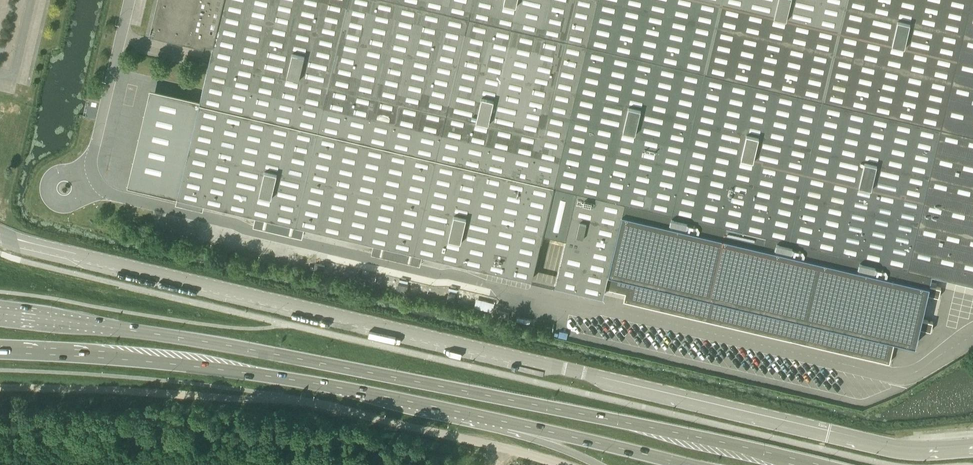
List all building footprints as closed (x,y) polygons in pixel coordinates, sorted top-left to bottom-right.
[(302,235),(305,225),(374,241),(372,251),(420,263),(423,252),(534,278),(545,231),(567,237),(556,288),(604,300),(607,291),(626,295),(624,302),(888,364),(895,343),(916,349),(933,276),(972,285),(972,0),(158,0),(150,31),(204,44),(205,41),(214,43),(178,196),(256,214),(253,224),(302,235)] [(316,263),(314,269),(324,271),(325,266),(316,263)] [(399,284),(397,289),(407,292),(409,286),(399,284)] [(448,294),(447,300),(457,302),(458,296),(448,294)] [(493,310),(495,302),(478,299),(476,306),(493,310)] [(509,319),(510,313),(498,311),(497,317),(509,319)]
